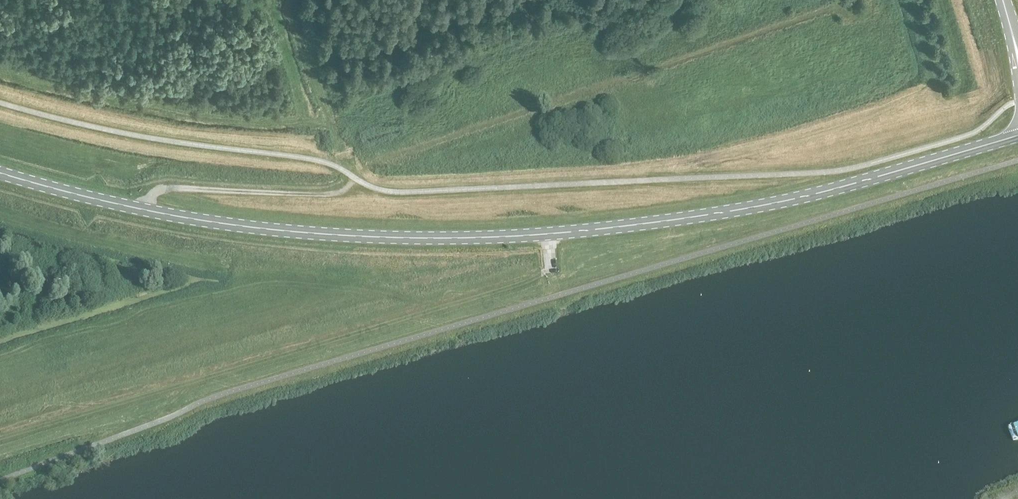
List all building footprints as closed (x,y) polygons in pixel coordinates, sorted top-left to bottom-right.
[(550,263),(538,264),(538,273),(550,273),(550,263)]
